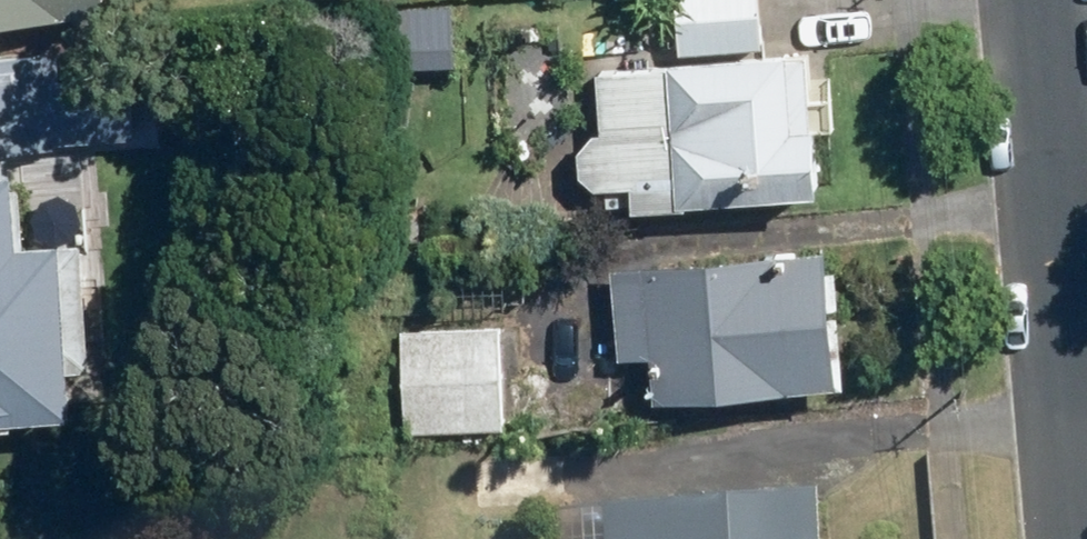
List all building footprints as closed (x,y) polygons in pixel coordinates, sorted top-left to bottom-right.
[(114,6),(113,0),(0,0),(0,16),(114,6)] [(677,53),(763,46),(759,0),(672,0),(677,53)] [(631,187),(631,208),(820,189),(815,124),(793,125),(787,48),(666,60),(667,65),(595,69),(600,128),(578,147),(578,173),(598,188),(631,187)] [(0,53),(0,150),(57,147),(56,137),(143,131),(138,68),(47,75),(45,50),(0,53)] [(82,409),(79,361),(100,359),(89,234),(22,240),(17,167),(0,168),(0,415),(82,409)] [(830,246),(607,265),(614,356),(655,353),(661,396),(844,383),(830,246)] [(495,325),(394,331),(400,433),(503,428),(495,325)] [(822,489),(555,508),(557,538),(825,538),(822,489)]
